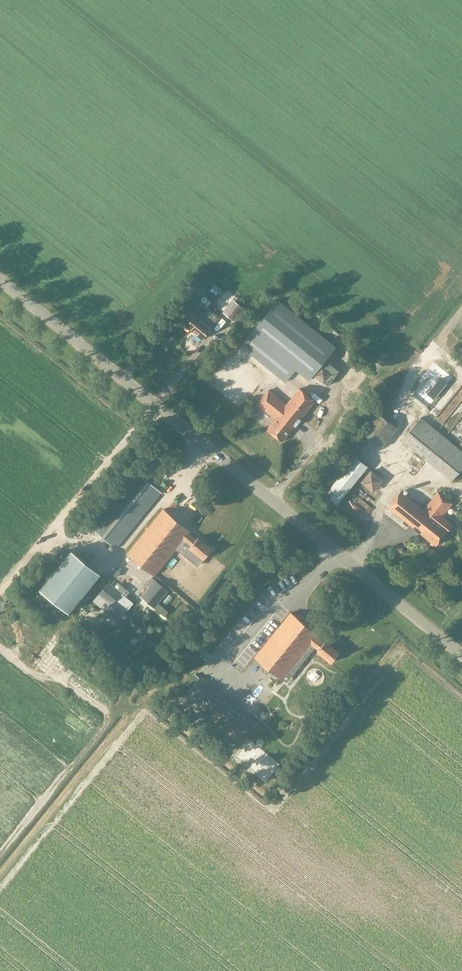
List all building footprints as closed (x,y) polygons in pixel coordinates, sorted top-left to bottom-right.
[(200,272),(186,290),(195,297),(197,295),(200,297),(212,283),(206,279),(207,278),(200,272)] [(227,292),(219,298),(225,305),(232,298),(227,292)] [(205,311),(198,305),(201,302),(196,298),(188,309),(188,308),(178,321),(190,330),(208,308),(205,311)] [(233,300),(223,313),(233,321),(243,309),(233,300)] [(277,300),(241,345),(286,382),(296,370),(309,380),(313,374),(327,386),(335,377),(320,365),(333,349),(372,381),(376,376),(337,344),(335,347),(277,300)] [(219,317),(212,311),(208,308),(190,330),(201,339),(219,317)] [(269,390),(257,404),(275,419),(267,429),(282,442),(315,401),(299,389),(286,405),(269,390)] [(382,448),(397,427),(377,412),(362,433),(382,448)] [(343,416),(330,434),(336,438),(349,420),(343,416)] [(461,468),(461,450),(421,416),(402,440),(452,481),(461,468)] [(449,434),(461,445),(461,421),(460,424),(459,422),(449,434)] [(337,505),(368,466),(355,456),(324,494),(337,505)] [(373,492),(383,480),(371,469),(360,482),(373,492)] [(115,547),(161,491),(135,471),(90,527),(115,547)] [(400,491),(388,507),(436,545),(448,530),(453,524),(442,515),(452,503),(438,492),(423,510),(400,491)] [(198,565),(212,548),(198,537),(196,539),(188,533),(190,531),(163,509),(127,553),(154,575),(183,539),(190,546),(184,553),(198,565)] [(54,514),(48,520),(53,525),(59,519),(54,514)] [(71,549),(40,588),(68,611),(100,572),(71,549)] [(150,587),(141,597),(154,608),(168,591),(152,577),(146,584),(150,587)] [(108,582),(98,595),(94,601),(106,610),(105,611),(117,621),(128,609),(127,608),(131,603),(120,593),(120,592),(108,582)] [(331,662),(339,652),(325,641),(324,642),(316,636),(317,634),(290,613),(255,657),(282,679),(310,643),(318,649),(317,651),(331,662)] [(22,670),(27,664),(20,658),(15,665),(22,670)]
